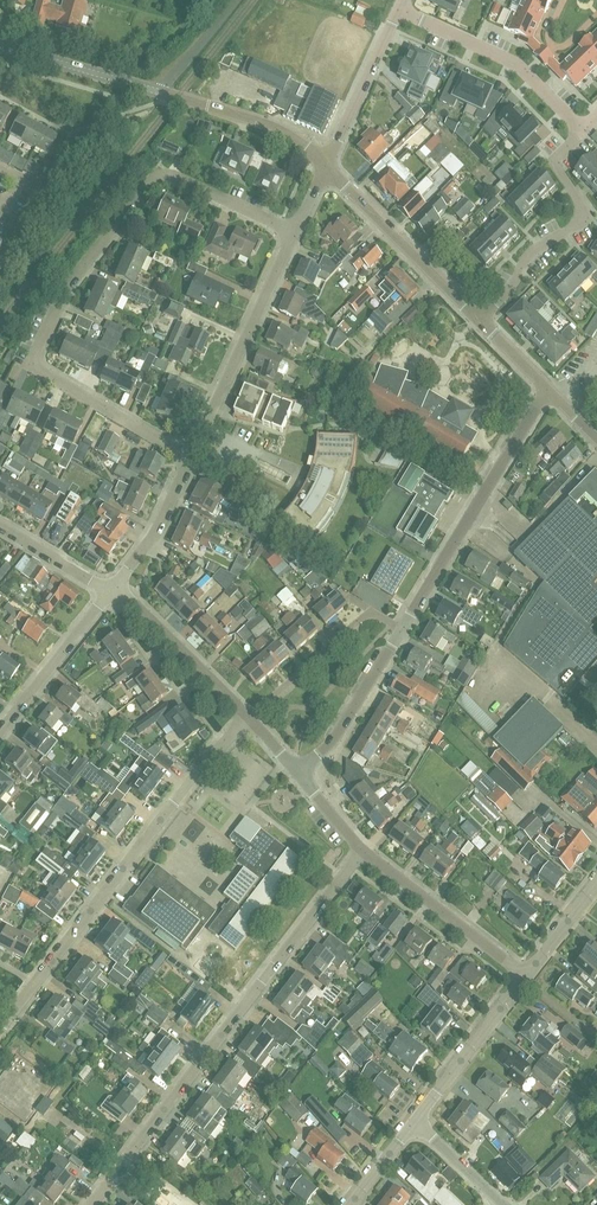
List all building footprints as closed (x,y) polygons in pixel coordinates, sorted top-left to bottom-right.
[(87,7),(85,6),(86,4),(72,0),(65,0),(62,10),(48,6),(49,3),(39,0),(33,18),(44,21),(45,19),(58,23),(57,25),(67,28),(66,31),(77,34),(80,24),(78,24),(80,15),(84,17),(87,7)] [(462,1),(465,2),(466,0),(434,0),(432,4),(456,15),(462,1)] [(546,12),(552,0),(551,0),(523,0),(523,2),(546,12)] [(539,24),(544,12),(546,13),(546,12),(523,2),(517,14),(539,24)] [(521,37),(519,40),(529,45),(532,39),(533,36),(539,24),(517,14),(512,12),(504,29),(521,37)] [(363,29),(366,22),(354,16),(351,23),(363,29)] [(591,39),(590,38),(585,42),(596,55),(596,32),(591,39)] [(589,74),(596,66),(596,55),(585,42),(580,47),(581,48),(572,56),(589,74)] [(536,43),(531,48),(535,51),(539,47),(536,43)] [(543,47),(541,48),(539,47),(535,51),(536,53),(535,55),(537,57),(545,49),(543,47)] [(406,63),(406,64),(432,75),(428,73),(434,61),(439,64),(442,57),(429,51),(427,57),(422,55),(412,50),(406,63)] [(549,66),(553,61),(552,60),(554,58),(551,56),(543,64),(546,66),(547,64),(549,66)] [(556,73),(564,81),(567,78),(576,87),(589,74),(572,56),(565,64),(560,68),(556,73)] [(549,66),(552,69),(557,64),(553,61),(549,66)] [(256,62),(249,77),(283,93),(285,91),(289,81),(290,81),(291,79),(273,70),(256,62)] [(406,64),(399,77),(402,78),(401,80),(407,83),(408,81),(416,85),(413,90),(424,95),(427,89),(426,88),(432,75),(406,64)] [(557,64),(552,69),(556,73),(560,68),(557,64)] [(449,81),(440,101),(454,108),(457,100),(468,105),(480,81),(472,77),(471,80),(464,77),(459,86),(449,81)] [(282,96),(279,101),(281,106),(287,109),(283,117),(323,136),(335,111),(339,102),(313,89),(312,91),(289,81),(285,91),(282,96)] [(480,81),(468,105),(479,110),(475,118),(485,122),(498,104),(488,100),(493,91),(485,87),(487,84),(480,81)] [(405,118),(416,107),(402,91),(394,99),(405,109),(399,114),(404,119),(405,118)] [(1,131),(11,112),(0,106),(0,131),(1,131)] [(497,110),(483,130),(492,139),(504,128),(511,135),(507,139),(528,119),(527,119),(526,120),(524,117),(526,115),(519,108),(517,110),(514,106),(503,116),(497,110)] [(425,116),(416,107),(405,118),(414,127),(425,116)] [(22,142),(32,124),(19,117),(9,135),(22,142)] [(528,119),(507,139),(518,149),(514,153),(521,159),(535,146),(529,140),(538,130),(528,119)] [(440,130),(430,120),(424,126),(434,136),(440,130)] [(32,124),(22,142),(34,149),(44,131),(32,124)] [(57,138),(44,131),(34,149),(47,156),(57,138)] [(365,157),(387,135),(383,131),(377,137),(374,134),(373,135),(370,131),(361,139),(365,143),(357,150),(365,157)] [(392,140),(387,135),(365,157),(372,165),(388,149),(385,146),(392,140)] [(451,153),(435,137),(418,155),(434,171),(444,161),(451,153)] [(251,163),(255,153),(248,150),(248,152),(238,147),(236,154),(229,151),(222,167),(238,174),(241,168),(247,171),(251,163)] [(536,148),(524,160),(529,164),(541,153),(536,148)] [(14,156),(2,149),(0,152),(0,161),(9,165),(14,156)] [(596,181),(596,162),(596,161),(596,159),(596,150),(575,172),(590,188),(596,181)] [(255,153),(251,163),(256,166),(254,169),(261,172),(255,186),(270,192),(272,187),(278,189),(285,175),(270,168),(273,162),(255,153)] [(440,164),(448,172),(459,161),(451,153),(444,161),(440,164)] [(417,183),(389,155),(374,170),(375,170),(381,176),(375,182),(386,194),(388,191),(398,202),(417,183)] [(14,156),(9,165),(22,172),(23,171),(23,170),(27,162),(14,156)] [(28,160),(27,162),(23,170),(23,171),(36,178),(41,168),(28,160)] [(524,187),(540,203),(556,187),(534,165),(529,170),(535,176),(524,187)] [(437,199),(413,222),(426,235),(440,221),(436,217),(446,208),(452,201),(447,197),(452,191),(452,190),(451,189),(455,185),(451,182),(442,192),(437,197),(438,198),(437,199)] [(491,193),(495,198),(507,187),(502,182),(491,193)] [(421,187),(415,193),(414,193),(400,208),(410,219),(425,204),(420,199),(426,193),(421,187)] [(540,203),(524,187),(512,198),(507,192),(502,197),(524,219),(540,203)] [(194,243),(201,228),(185,221),(190,208),(165,197),(156,219),(180,229),(177,236),(194,243)] [(500,203),(495,198),(483,210),(488,215),(500,203)] [(461,221),(474,208),(465,199),(452,211),(461,221)] [(497,223),(486,234),(502,250),(518,235),(496,213),(491,217),(497,223)] [(340,267),(351,256),(350,255),(354,251),(352,248),(355,245),(350,240),(358,232),(345,218),(337,226),(334,222),(321,235),(322,235),(326,231),(337,242),(341,239),(346,244),(342,247),(344,249),(339,254),(338,253),(331,259),(324,255),(321,262),(338,270),(340,267)] [(10,219),(5,229),(10,232),(16,222),(16,221),(10,219)] [(211,232),(203,250),(212,254),(224,260),(230,262),(234,252),(249,259),(257,240),(244,234),(245,233),(236,229),(230,241),(222,237),(226,229),(215,223),(211,232)] [(466,237),(461,232),(456,238),(461,243),(466,237)] [(502,250),(486,234),(475,245),(469,240),(464,244),(486,266),(502,250)] [(354,260),(351,256),(340,267),(351,278),(358,270),(364,264),(370,269),(383,256),(372,246),(365,253),(363,251),(354,260)] [(129,247),(122,262),(139,271),(146,255),(129,247)] [(173,261),(155,252),(151,260),(170,269),(173,261)] [(581,288),(592,277),(596,282),(596,272),(581,256),(565,272),(581,288)] [(229,301),(233,291),(204,278),(208,269),(190,261),(186,270),(196,274),(186,296),(214,308),(219,296),(229,301)] [(139,271),(122,262),(115,277),(133,285),(139,271)] [(338,270),(321,262),(318,269),(303,262),(296,279),(314,287),(318,278),(327,282),(338,270)] [(387,302),(408,281),(397,270),(386,281),(391,286),(381,297),(387,302)] [(581,288),(565,272),(549,288),(571,310),(575,305),(570,299),(581,288)] [(408,281),(387,302),(382,307),(380,309),(379,309),(369,320),(383,334),(383,333),(388,338),(398,328),(393,323),(394,323),(384,314),(387,312),(388,312),(402,297),(408,303),(419,292),(408,281)] [(141,295),(136,293),(123,287),(120,293),(98,282),(91,297),(109,306),(116,309),(121,296),(137,303),(141,295)] [(136,293),(141,295),(154,302),(158,295),(139,286),(136,293)] [(348,303),(357,312),(374,294),(366,286),(348,303)] [(299,313),(323,324),(326,316),(316,305),(319,299),(301,290),(297,299),(288,295),(280,313),(296,320),(299,313)] [(109,306),(91,297),(84,312),(102,321),(109,306)] [(507,317),(556,366),(572,350),(566,344),(568,343),(571,343),(576,338),(571,334),(574,331),(569,326),(562,334),(562,337),(560,339),(535,313),(537,311),(540,311),(545,307),(536,298),(531,302),(531,306),(529,307),(523,301),(507,317)] [(183,306),(168,300),(162,313),(178,320),(183,306)] [(592,338),(596,330),(596,313),(584,334),(592,338)] [(93,322),(78,315),(73,325),(89,332),(93,322)] [(107,329),(114,332),(122,336),(122,335),(125,336),(128,330),(125,329),(106,320),(103,327),(107,329)] [(175,346),(190,354),(199,358),(200,356),(204,357),(206,351),(203,348),(209,336),(195,330),(186,326),(177,322),(168,343),(175,346)] [(303,348),(310,333),(297,327),(294,334),(274,325),(267,341),(288,351),(292,343),(303,348)] [(114,332),(107,329),(98,347),(105,350),(114,332)] [(122,336),(114,332),(105,350),(113,354),(122,336)] [(83,345),(82,344),(67,337),(59,355),(74,362),(83,345)] [(86,337),(82,344),(83,345),(74,362),(89,370),(98,352),(93,350),(97,342),(86,337)] [(190,354),(175,346),(169,359),(185,366),(190,354)] [(279,384),(283,375),(286,373),(289,367),(287,363),(283,361),(262,352),(256,365),(266,370),(263,377),(279,384)] [(146,376),(155,357),(148,354),(139,373),(146,376)] [(123,369),(108,362),(100,380),(115,387),(123,369)] [(123,369),(115,387),(130,394),(139,376),(133,373),(134,371),(132,365),(126,363),(123,369)] [(358,398),(420,434),(462,460),(470,445),(476,434),(464,427),(473,412),(454,400),(451,405),(436,397),(436,398),(428,394),(430,390),(405,383),(408,375),(383,367),(376,383),(369,379),(358,398)] [(162,399),(182,408),(189,394),(185,392),(187,386),(167,376),(164,383),(168,387),(162,399)] [(144,405),(149,393),(151,388),(143,384),(135,401),(144,405)] [(265,395),(245,386),(234,412),(233,417),(252,421),(253,420),(252,420),(253,420),(254,420),(262,424),(282,432),(291,412),(292,412),(295,403),(296,403),(296,402),(275,397),(274,398),(275,398),(274,399),(273,398),(265,395)] [(352,398),(339,392),(331,409),(335,411),(346,416),(352,398)] [(21,420),(30,400),(16,393),(7,413),(16,417),(12,424),(17,427),(20,419),(21,420)] [(182,408),(162,399),(156,413),(176,422),(182,408)] [(30,400),(21,420),(29,423),(23,434),(27,436),(21,447),(18,453),(26,457),(28,451),(37,433),(32,431),(34,426),(35,426),(44,407),(30,400)] [(54,446),(58,439),(68,419),(67,419),(68,418),(67,418),(66,415),(62,413),(59,414),(58,415),(53,412),(44,432),(52,436),(49,443),(54,446)] [(68,419),(58,439),(64,442),(61,449),(66,451),(58,466),(66,470),(75,452),(69,449),(71,445),(72,446),(81,426),(80,426),(81,425),(80,422),(76,420),(73,421),(73,420),(72,422),(68,419)] [(566,442),(555,431),(544,443),(542,441),(531,452),(536,457),(544,449),(552,456),(566,442)] [(45,437),(37,433),(28,451),(26,457),(33,460),(45,437)] [(119,439),(116,437),(108,433),(98,452),(108,457),(107,459),(117,464),(120,457),(112,453),(119,439)] [(316,453),(355,459),(356,452),(356,444),(356,437),(320,436),(319,436),(319,435),(318,435),(317,441),(317,447),(316,453)] [(405,456),(388,446),(378,464),(398,468),(405,456)] [(557,460),(550,467),(547,471),(553,477),(554,476),(556,478),(559,475),(560,476),(561,477),(565,473),(568,470),(568,471),(581,457),(571,447),(558,461),(557,460)] [(155,479),(163,462),(148,455),(138,451),(135,459),(144,463),(140,471),(155,479)] [(24,468),(28,462),(12,453),(3,468),(19,478),(24,468)] [(314,464),(312,470),(345,481),(347,476),(351,477),(352,470),(354,464),(355,459),(316,453),(315,459),(314,464)] [(40,469),(28,462),(24,468),(29,471),(36,475),(40,469)] [(405,515),(396,530),(405,535),(424,547),(438,524),(438,523),(437,525),(429,521),(431,519),(433,515),(442,500),(448,504),(454,493),(424,474),(425,473),(412,465),(399,487),(411,495),(413,493),(417,495),(413,502),(405,515)] [(36,475),(36,476),(48,483),(52,477),(40,469),(36,475)] [(345,481),(312,470),(310,476),(307,483),(304,489),(339,507),(342,500),(338,499),(341,493),(343,487),(345,481)] [(505,647),(562,696),(566,699),(570,694),(579,684),(585,676),(589,671),(590,670),(596,662),(596,636),(590,631),(596,623),(596,587),(595,585),(596,582),(596,471),(596,472),(591,477),(572,497),(515,554),(545,583),(540,589),(505,647)] [(15,484),(2,477),(0,481),(0,497),(5,500),(15,484)] [(64,484),(52,477),(48,483),(60,490),(64,484)] [(197,492),(219,503),(222,497),(232,506),(239,499),(221,482),(218,488),(203,480),(197,492)] [(64,484),(60,490),(59,493),(65,496),(71,485),(66,481),(64,484)] [(105,504),(107,505),(113,495),(109,493),(113,486),(104,481),(101,488),(95,497),(105,504)] [(562,488),(556,481),(544,493),(551,500),(562,488)] [(115,489),(144,502),(150,490),(135,483),(132,489),(118,483),(115,489)] [(15,484),(5,500),(17,507),(27,491),(15,484)] [(518,502),(526,489),(517,484),(510,497),(518,502)] [(144,502),(115,489),(114,493),(119,495),(117,499),(125,503),(123,507),(139,515),(144,502)] [(297,501),(292,507),(320,528),(324,523),(328,517),(332,511),(336,513),(339,507),(304,489),(301,495),(297,501)] [(39,499),(27,491),(17,507),(29,515),(39,499)] [(219,503),(197,492),(191,503),(206,511),(203,516),(216,523),(221,513),(215,510),(219,503)] [(67,493),(65,497),(52,517),(64,524),(70,513),(73,515),(81,501),(67,493)] [(51,506),(39,499),(29,515),(42,522),(51,506)] [(513,507),(507,501),(503,505),(509,511),(513,507)] [(119,512),(107,505),(105,504),(98,513),(97,515),(109,524),(105,530),(103,532),(117,543),(118,543),(118,542),(121,544),(126,538),(124,535),(127,530),(123,526),(129,518),(119,512)] [(320,528),(292,507),(289,512),(285,516),(281,519),(282,520),(282,519),(286,523),(308,547),(312,543),(316,539),(321,533),(318,531),(320,528)] [(180,529),(220,547),(223,541),(213,537),(206,534),(207,531),(201,529),(204,523),(187,515),(180,529)] [(105,530),(97,524),(96,525),(84,516),(77,525),(89,535),(91,532),(99,538),(94,544),(109,555),(118,543),(117,543),(103,532),(105,530)] [(268,537),(272,531),(261,520),(256,529),(268,537)] [(220,547),(180,529),(174,543),(191,551),(195,542),(199,545),(207,548),(208,548),(214,551),(215,548),(219,549),(220,547)] [(268,537),(256,529),(252,534),(251,535),(263,543),(268,537)] [(64,548),(69,538),(63,534),(58,545),(64,548)] [(299,557),(283,542),(275,551),(291,566),(299,557)] [(254,556),(261,559),(267,546),(261,543),(258,549),(257,549),(254,556)] [(383,585),(396,593),(396,594),(415,562),(392,549),(374,580),(383,585)] [(286,575),(279,566),(284,562),(273,550),(263,558),(273,571),(272,571),(280,580),(286,575)] [(466,568),(482,577),(480,580),(492,587),(497,577),(495,576),(499,570),(491,565),(491,563),(475,553),(466,568)] [(51,593),(59,600),(70,608),(80,594),(65,583),(64,584),(54,577),(54,576),(48,572),(47,573),(38,566),(37,566),(26,558),(17,571),(38,586),(36,587),(44,592),(46,590),(51,593)] [(259,559),(249,569),(246,572),(257,582),(261,578),(255,573),(264,564),(259,559)] [(195,561),(194,561),(189,566),(194,571),(200,566),(195,561)] [(3,578),(12,567),(6,562),(0,570),(0,576),(3,578)] [(216,575),(221,569),(209,564),(206,571),(216,575)] [(180,568),(175,566),(174,565),(170,573),(176,576),(180,568)] [(221,569),(216,575),(213,578),(217,582),(226,591),(239,578),(221,569)] [(316,591),(337,615),(348,605),(335,591),(331,596),(328,592),(326,594),(321,587),(329,580),(315,571),(304,581),(315,592),(316,591)] [(525,590),(530,582),(515,572),(510,580),(523,588),(522,590),(511,583),(508,588),(519,596),(521,591),(524,593),(525,590)] [(481,600),(485,592),(476,587),(460,577),(452,592),(468,601),(472,594),(481,600)] [(166,602),(179,589),(168,578),(155,591),(166,602)] [(193,595),(202,586),(199,583),(189,592),(193,595)] [(241,594),(239,592),(232,585),(224,594),(231,600),(237,594),(238,596),(241,594)] [(205,586),(203,587),(200,590),(205,594),(209,590),(205,586)] [(189,599),(179,589),(166,602),(177,612),(189,599)] [(205,594),(200,590),(194,596),(199,601),(205,594)] [(17,591),(13,597),(31,606),(34,601),(17,591)] [(316,591),(315,592),(311,595),(316,601),(314,603),(318,607),(314,610),(326,624),(337,615),(316,591)] [(512,613),(516,605),(496,592),(491,600),(512,613)] [(59,600),(51,593),(41,607),(49,613),(59,600)] [(200,610),(189,599),(177,612),(187,622),(200,610)] [(241,607),(246,612),(243,615),(249,621),(257,613),(251,607),(252,607),(246,601),(241,607)] [(476,628),(483,617),(466,606),(462,612),(445,602),(437,617),(454,627),(459,618),(476,628)] [(295,608),(301,615),(307,610),(300,603),(295,608)] [(13,626),(17,620),(25,625),(20,631),(37,643),(47,628),(31,617),(30,618),(22,612),(18,609),(17,610),(7,604),(3,610),(11,616),(6,623),(14,629),(16,627),(13,626)] [(291,612),(287,616),(293,623),(297,619),(291,612)] [(221,623),(227,616),(223,613),(217,619),(221,623)] [(259,614),(245,626),(253,636),(257,640),(266,632),(271,628),(259,614)] [(205,640),(218,626),(207,616),(194,630),(205,640)] [(227,616),(221,623),(226,627),(232,621),(227,616)] [(288,628),(293,623),(287,616),(282,621),(288,628)] [(296,626),(308,640),(319,631),(307,617),(296,626)] [(453,644),(457,638),(446,631),(445,633),(432,625),(422,641),(436,649),(443,638),(453,644)] [(228,636),(218,626),(205,640),(216,650),(228,636)] [(253,636),(245,626),(237,634),(245,643),(253,636)] [(308,640),(296,626),(285,636),(297,650),(308,640)] [(111,656),(124,646),(116,634),(102,644),(111,656)] [(261,639),(257,642),(262,647),(266,644),(261,639)] [(257,642),(252,646),(257,651),(262,647),(257,642)] [(278,643),(271,648),(266,653),(279,667),(290,657),(278,643)] [(124,646),(111,656),(112,657),(115,661),(120,668),(133,658),(124,646)] [(99,665),(104,661),(97,650),(89,655),(97,666),(99,665)] [(432,660),(433,660),(416,650),(412,658),(409,656),(404,664),(417,672),(414,676),(423,681),(427,674),(425,673),(429,666),(431,667),(442,674),(445,668),(432,660)] [(241,671),(245,665),(237,659),(236,660),(229,654),(225,651),(221,655),(226,659),(233,664),(232,665),(241,671)] [(10,681),(20,666),(3,655),(0,653),(0,674),(10,681)] [(266,653),(255,662),(268,676),(279,667),(266,653)] [(446,662),(470,677),(477,666),(464,659),(461,663),(449,656),(446,662)] [(112,657),(104,661),(99,665),(100,666),(97,668),(100,672),(115,661),(112,657)] [(268,676),(255,662),(244,672),(256,686),(268,676)] [(470,677),(446,662),(444,666),(446,667),(444,670),(453,676),(450,680),(464,688),(470,677)] [(73,665),(69,673),(78,677),(82,669),(73,665)] [(116,686),(128,678),(123,671),(111,679),(116,686)] [(144,693),(158,683),(149,671),(138,679),(136,677),(125,684),(130,691),(138,685),(144,693)] [(433,704),(440,692),(414,676),(410,683),(400,676),(391,690),(410,701),(414,693),(433,704)] [(158,683),(144,693),(138,698),(143,705),(141,706),(146,713),(157,705),(155,703),(166,695),(158,683)] [(101,709),(94,702),(82,691),(78,696),(65,686),(55,700),(70,712),(76,705),(86,712),(94,717),(101,709)] [(101,698),(96,704),(107,715),(113,709),(101,698)] [(378,712),(407,730),(410,724),(403,720),(398,717),(403,709),(387,699),(378,712)] [(524,770),(542,751),(564,729),(534,699),(502,732),(493,741),(502,749),(522,769),(524,770)] [(174,731),(191,720),(182,708),(174,713),(167,703),(133,729),(139,736),(158,722),(163,729),(170,725),(174,731)] [(68,727),(73,720),(61,710),(58,715),(49,708),(38,721),(51,731),(59,720),(68,727)] [(378,712),(370,726),(387,736),(392,728),(396,731),(404,735),(407,730),(378,712)] [(133,725),(121,714),(115,721),(125,732),(133,725)] [(428,719),(419,735),(433,743),(442,727),(428,719)] [(174,731),(164,738),(169,744),(175,739),(180,745),(199,731),(191,720),(174,731)] [(154,759),(146,752),(124,735),(126,733),(117,726),(113,731),(119,736),(116,739),(140,758),(135,764),(143,771),(138,777),(154,789),(163,778),(148,767),(154,759)] [(387,736),(370,726),(362,739),(379,749),(387,736)] [(45,758),(50,751),(54,746),(58,742),(41,729),(38,733),(33,729),(23,741),(36,752),(45,758)] [(362,739),(354,752),(370,763),(375,755),(380,758),(387,762),(390,757),(383,752),(382,753),(378,751),(379,749),(362,739)] [(423,757),(425,753),(430,744),(421,739),(414,752),(423,757)] [(146,752),(154,759),(169,770),(174,764),(159,753),(161,750),(155,745),(146,752)] [(386,747),(383,752),(391,757),(394,751),(386,747)] [(522,769),(502,749),(492,759),(525,791),(533,783),(520,771),(522,769)] [(26,781),(31,774),(36,777),(41,771),(31,764),(32,763),(15,750),(5,764),(22,777),(26,781)] [(542,751),(524,770),(523,771),(531,779),(551,759),(542,751)] [(59,778),(70,786),(87,765),(81,761),(81,760),(77,758),(67,771),(63,768),(57,776),(59,778)] [(346,775),(352,783),(355,780),(358,784),(373,772),(374,772),(374,771),(363,768),(346,758),(346,759),(346,775)] [(41,775),(42,776),(49,781),(54,785),(59,778),(57,776),(46,768),(41,775)] [(488,799),(499,788),(479,768),(468,780),(488,799)] [(595,828),(596,825),(596,800),(595,798),(596,796),(596,772),(594,769),(586,779),(588,781),(580,790),(574,784),(561,799),(566,802),(583,818),(595,828)] [(121,784),(116,790),(125,797),(130,790),(146,801),(154,789),(138,777),(130,771),(131,771),(123,782),(122,781),(120,784),(121,784)] [(106,773),(101,779),(116,790),(121,784),(120,784),(106,773)] [(0,775),(0,815),(7,806),(0,801),(13,785),(0,775)] [(116,790),(101,779),(97,785),(108,795),(111,797),(116,790)] [(360,807),(374,796),(374,795),(379,791),(372,783),(367,787),(364,784),(350,796),(360,807)] [(499,788),(488,799),(487,799),(499,811),(511,799),(499,788)] [(104,801),(99,807),(125,828),(134,816),(119,804),(125,797),(116,790),(111,797),(108,795),(104,801)] [(374,796),(360,807),(370,819),(395,798),(391,794),(384,799),(380,803),(374,796)] [(50,811),(55,806),(46,797),(41,803),(50,811)] [(395,798),(370,819),(379,830),(393,819),(389,814),(394,810),(393,808),(399,803),(395,798)] [(47,812),(36,804),(20,825),(30,833),(47,812)] [(61,818),(65,822),(80,833),(85,827),(70,816),(71,815),(66,812),(65,812),(57,805),(49,814),(54,818),(61,818)] [(125,828),(99,807),(94,814),(102,819),(103,817),(106,820),(100,827),(116,839),(125,828)] [(75,810),(71,815),(70,816),(85,827),(90,821),(75,810)] [(534,815),(526,823),(537,834),(544,826),(534,815)] [(235,863),(243,869),(223,895),(230,901),(208,930),(235,951),(303,862),(245,818),(229,839),(244,851),(235,863)] [(411,825),(416,829),(421,822),(416,818),(411,825)] [(445,836),(453,826),(446,821),(439,831),(445,836)] [(421,833),(426,826),(421,822),(416,829),(421,833)] [(582,854),(590,843),(573,830),(573,831),(569,829),(567,831),(556,822),(550,829),(582,854)] [(537,834),(526,823),(520,829),(531,840),(537,834)] [(401,847),(413,833),(401,824),(390,839),(401,847)] [(582,854),(550,829),(546,835),(557,844),(554,848),(559,854),(562,850),(577,863),(583,855),(582,854)] [(424,841),(413,833),(401,847),(413,856),(424,841)] [(453,833),(447,841),(441,848),(446,852),(452,845),(459,837),(453,833)] [(72,848),(95,866),(104,854),(89,842),(91,840),(83,834),(78,841),(73,848),(72,848)] [(559,854),(554,848),(553,849),(546,844),(547,842),(540,837),(535,842),(541,848),(552,858),(568,871),(573,865),(575,865),(577,863),(562,850),(559,854)] [(467,857),(474,848),(469,842),(461,852),(467,857)] [(530,863),(542,873),(539,878),(555,890),(566,876),(550,864),(537,855),(539,852),(534,848),(535,847),(529,842),(519,855),(530,863)] [(443,856),(450,861),(453,857),(452,856),(457,849),(452,845),(446,852),(443,856)] [(95,866),(72,848),(69,852),(76,858),(71,865),(87,877),(88,876),(90,878),(95,872),(92,870),(95,866)] [(443,856),(432,848),(420,862),(432,871),(443,856)] [(41,855),(62,870),(66,863),(51,852),(51,853),(46,849),(43,852),(41,855)] [(62,870),(41,855),(37,861),(56,876),(62,870)] [(450,861),(443,856),(432,871),(444,880),(455,865),(450,861)] [(157,866),(132,899),(130,898),(122,909),(154,933),(157,929),(186,951),(216,911),(157,866)] [(487,885),(491,888),(498,894),(498,893),(504,897),(513,904),(505,915),(524,930),(537,913),(504,886),(507,882),(500,877),(497,880),(493,877),(487,885)] [(58,878),(49,890),(67,903),(76,891),(58,878)] [(9,886),(5,893),(19,900),(22,893),(9,886)] [(67,903),(49,890),(35,908),(44,915),(49,909),(58,915),(67,903)] [(379,923),(377,921),(384,912),(379,907),(382,903),(365,890),(356,903),(364,909),(359,916),(367,922),(359,931),(367,938),(379,923)] [(19,900),(5,893),(2,899),(15,906),(19,900)] [(44,915),(35,908),(34,908),(30,914),(48,928),(52,922),(44,915)] [(395,913),(384,928),(380,925),(367,942),(377,950),(389,933),(396,938),(408,923),(403,919),(405,916),(399,912),(397,914),(395,913)] [(19,934),(12,930),(13,928),(0,921),(0,949),(9,954),(20,935),(19,934)] [(103,933),(119,945),(128,951),(131,947),(123,940),(128,934),(136,940),(137,938),(151,949),(156,943),(129,923),(124,930),(112,921),(103,933)] [(22,928),(19,934),(20,935),(9,954),(22,961),(31,945),(33,946),(38,937),(22,928)] [(420,957),(432,941),(418,930),(408,942),(403,939),(395,950),(403,958),(410,949),(420,957)] [(119,945),(103,933),(94,945),(110,957),(108,958),(117,965),(118,963),(123,968),(128,962),(123,957),(128,951),(119,945)] [(336,950),(344,958),(350,950),(331,935),(326,941),(333,948),(336,951),(336,950)] [(593,944),(583,955),(585,956),(596,966),(596,947),(593,944)] [(382,967),(395,950),(387,945),(380,954),(377,952),(372,959),(382,967)] [(319,946),(311,957),(328,969),(332,964),(340,970),(347,961),(344,958),(336,950),(336,951),(333,948),(329,954),(319,946)] [(434,991),(440,984),(447,974),(443,971),(454,958),(440,947),(429,961),(439,968),(427,983),(434,991)] [(159,971),(172,956),(165,951),(153,966),(159,971)] [(585,956),(576,967),(581,971),(576,977),(595,993),(596,991),(596,966),(585,956)] [(311,957),(303,967),(320,980),(323,982),(322,983),(327,987),(326,989),(338,999),(342,992),(331,984),(332,982),(327,978),(323,975),(328,969),(311,957)] [(99,988),(98,989),(102,992),(107,985),(98,979),(102,973),(84,959),(75,970),(99,988)] [(190,1005),(205,1017),(214,1006),(207,1000),(211,995),(202,989),(207,982),(185,966),(184,967),(176,962),(173,967),(179,971),(197,985),(193,991),(198,995),(190,1005)] [(123,968),(118,963),(117,965),(113,970),(127,981),(131,984),(135,977),(132,975),(123,968)] [(477,989),(486,977),(472,966),(463,977),(453,969),(449,974),(468,988),(471,984),(477,989)] [(99,988),(75,970),(66,982),(81,994),(80,996),(88,1002),(84,1007),(99,1018),(103,1012),(89,1001),(98,989),(99,988)] [(123,987),(127,981),(113,970),(108,976),(123,987)] [(298,974),(291,984),(313,1001),(317,996),(321,999),(324,999),(324,998),(321,996),(323,993),(319,989),(298,974)] [(587,1008),(594,998),(582,989),(583,988),(567,977),(557,990),(573,1002),(575,999),(581,1003),(580,1005),(584,1008),(585,1007),(587,1008)] [(462,1009),(471,997),(458,986),(457,987),(450,981),(445,987),(453,993),(448,998),(462,1009)] [(291,984),(283,995),(303,1010),(303,1011),(311,1017),(311,1016),(315,1012),(309,1007),(313,1001),(291,984)] [(437,1009),(422,1029),(421,1029),(436,1041),(453,1021),(446,1015),(450,1010),(428,988),(433,993),(427,1001),(437,1009)] [(323,993),(321,996),(324,998),(333,1005),(338,999),(326,989),(323,993)] [(380,996),(375,991),(374,990),(361,1003),(367,1009),(365,1012),(366,1014),(363,1016),(365,1018),(376,1007),(372,1003),(380,996)] [(149,1011),(164,1022),(168,1016),(140,995),(135,1001),(146,1009),(149,1011)] [(277,998),(273,1003),(275,1005),(275,1006),(291,1018),(294,1020),(298,1016),(298,1017),(303,1011),(303,1010),(283,995),(279,999),(277,998)] [(72,1006),(71,1008),(55,997),(46,1008),(70,1026),(77,1017),(80,1019),(82,1016),(79,1013),(80,1012),(72,1006)] [(205,1017),(190,1005),(189,1006),(182,1000),(177,1005),(185,1011),(181,1017),(181,1018),(177,1023),(184,1029),(189,1023),(197,1029),(205,1017)] [(353,1010),(358,1005),(354,1001),(348,1007),(353,1010)] [(358,1005),(353,1010),(343,1020),(353,1030),(362,1021),(365,1018),(363,1016),(366,1014),(365,1012),(367,1009),(361,1003),(358,1005)] [(99,1018),(84,1007),(80,1012),(79,1013),(82,1016),(94,1025),(99,1018)] [(70,1026),(46,1008),(37,1020),(52,1031),(51,1033),(59,1039),(55,1045),(70,1056),(75,1050),(61,1039),(65,1033),(70,1026)] [(149,1011),(146,1009),(141,1015),(144,1017),(144,1018),(159,1029),(164,1022),(149,1011)] [(529,1021),(526,1024),(555,1048),(560,1042),(550,1035),(545,1031),(551,1023),(542,1016),(539,1019),(535,1016),(531,1021),(529,1021)] [(249,1039),(266,1053),(270,1055),(276,1047),(274,1046),(277,1043),(284,1048),(296,1032),(279,1019),(267,1035),(258,1028),(249,1039)] [(384,1024),(380,1030),(420,1061),(428,1051),(405,1033),(402,1037),(387,1026),(387,1027),(384,1024)] [(555,1048),(526,1024),(523,1028),(523,1030),(519,1035),(538,1051),(539,1050),(548,1057),(555,1048)] [(589,1043),(584,1039),(585,1038),(569,1024),(560,1035),(577,1049),(578,1048),(582,1051),(589,1043)] [(420,1061),(380,1030),(377,1028),(373,1033),(379,1037),(379,1038),(393,1049),(389,1054),(411,1072),(420,1061)] [(149,1047),(171,1063),(179,1052),(166,1042),(170,1036),(162,1030),(149,1047)] [(311,1036),(322,1045),(327,1039),(316,1030),(311,1036)] [(363,1046),(355,1038),(349,1032),(339,1044),(344,1049),(351,1057),(350,1058),(361,1069),(374,1056),(363,1046)] [(322,1045),(311,1036),(306,1042),(317,1051),(322,1045)] [(266,1053),(249,1039),(240,1051),(249,1058),(245,1064),(259,1074),(263,1069),(257,1064),(266,1053)] [(171,1063),(149,1047),(145,1044),(142,1048),(151,1056),(143,1067),(159,1079),(171,1063)] [(116,1055),(130,1066),(135,1060),(120,1049),(116,1055)] [(498,1061),(516,1076),(512,1081),(522,1089),(531,1078),(528,1076),(533,1069),(508,1049),(498,1061)] [(130,1066),(116,1055),(111,1061),(125,1072),(130,1066)] [(545,1059),(540,1065),(559,1079),(566,1069),(555,1061),(552,1064),(545,1059)] [(232,1062),(223,1073),(240,1087),(249,1075),(255,1080),(259,1074),(245,1064),(241,1069),(232,1062)] [(376,1084),(373,1088),(389,1101),(400,1087),(384,1075),(386,1073),(372,1062),(363,1074),(376,1084)] [(86,1080),(98,1071),(93,1065),(81,1073),(86,1080)] [(559,1079),(540,1065),(532,1074),(550,1089),(559,1079)] [(240,1087),(223,1073),(214,1085),(223,1092),(219,1097),(233,1108),(237,1102),(231,1098),(240,1087)] [(509,1089),(489,1073),(478,1087),(498,1103),(509,1089)] [(122,1093),(138,1105),(147,1094),(138,1087),(141,1084),(127,1074),(127,1075),(121,1083),(127,1087),(122,1093)] [(138,1105),(122,1093),(116,1101),(112,1098),(109,1098),(101,1108),(122,1124),(128,1116),(130,1117),(138,1105)] [(205,1095),(196,1107),(213,1120),(222,1109),(229,1114),(233,1108),(219,1097),(215,1103),(205,1095)] [(308,1113),(292,1095),(282,1105),(298,1122),(308,1113)] [(329,1132),(338,1124),(313,1096),(304,1105),(329,1132)] [(349,1120),(345,1125),(361,1137),(372,1123),(357,1111),(360,1107),(346,1096),(336,1109),(349,1120)] [(53,1104),(45,1098),(36,1110),(44,1116),(53,1104)] [(465,1103),(457,1113),(481,1132),(482,1132),(487,1125),(485,1124),(488,1120),(480,1114),(465,1103)] [(213,1120),(196,1107),(187,1119),(197,1126),(193,1131),(207,1142),(213,1147),(217,1141),(211,1136),(219,1125),(213,1120)] [(525,1129),(509,1112),(500,1121),(517,1138),(525,1129)] [(457,1113),(449,1124),(464,1135),(462,1137),(472,1144),(481,1132),(457,1113)] [(257,1127),(247,1120),(244,1123),(257,1133),(265,1123),(261,1121),(257,1127)] [(169,1140),(188,1155),(194,1159),(197,1159),(203,1151),(202,1148),(207,1142),(193,1131),(189,1137),(178,1129),(169,1140)] [(326,1157),(334,1147),(336,1145),(317,1129),(307,1142),(321,1153),(326,1157)] [(28,1144),(36,1139),(31,1133),(24,1138),(28,1144)] [(188,1155),(169,1140),(160,1152),(170,1159),(166,1165),(180,1175),(184,1170),(180,1166),(188,1155)] [(326,1157),(321,1153),(317,1158),(333,1171),(345,1157),(334,1147),(326,1157)] [(519,1147),(507,1159),(523,1176),(535,1165),(519,1147)] [(580,1192),(595,1177),(569,1151),(541,1179),(551,1189),(564,1175),(580,1192)] [(289,1174),(286,1178),(297,1187),(291,1194),(306,1204),(308,1204),(318,1191),(303,1179),(305,1176),(294,1168),(298,1163),(286,1153),(277,1164),(289,1174)] [(55,1168),(61,1173),(63,1171),(67,1165),(69,1163),(62,1158),(55,1156),(51,1162),(51,1164),(49,1167),(53,1170),(55,1168)] [(72,1156),(69,1160),(76,1165),(79,1161),(72,1156)] [(407,1170),(418,1180),(412,1187),(430,1203),(434,1199),(440,1204),(462,1204),(444,1188),(440,1192),(433,1185),(437,1181),(434,1178),(438,1173),(420,1156),(419,1158),(417,1157),(414,1157),(413,1159),(412,1161),(413,1163),(407,1170)] [(509,1189),(520,1179),(504,1162),(493,1172),(509,1189)] [(41,1176),(46,1179),(63,1193),(72,1181),(61,1173),(55,1168),(53,1170),(49,1167),(41,1176)] [(257,1197),(265,1191),(253,1177),(246,1184),(257,1197)] [(63,1193),(46,1179),(41,1186),(33,1180),(29,1185),(19,1178),(15,1184),(27,1193),(32,1188),(53,1204),(63,1193)] [(27,1193),(15,1184),(11,1189),(23,1199),(27,1193)] [(394,1204),(406,1204),(409,1201),(411,1202),(415,1196),(407,1190),(404,1194),(395,1187),(386,1199),(394,1204)]
